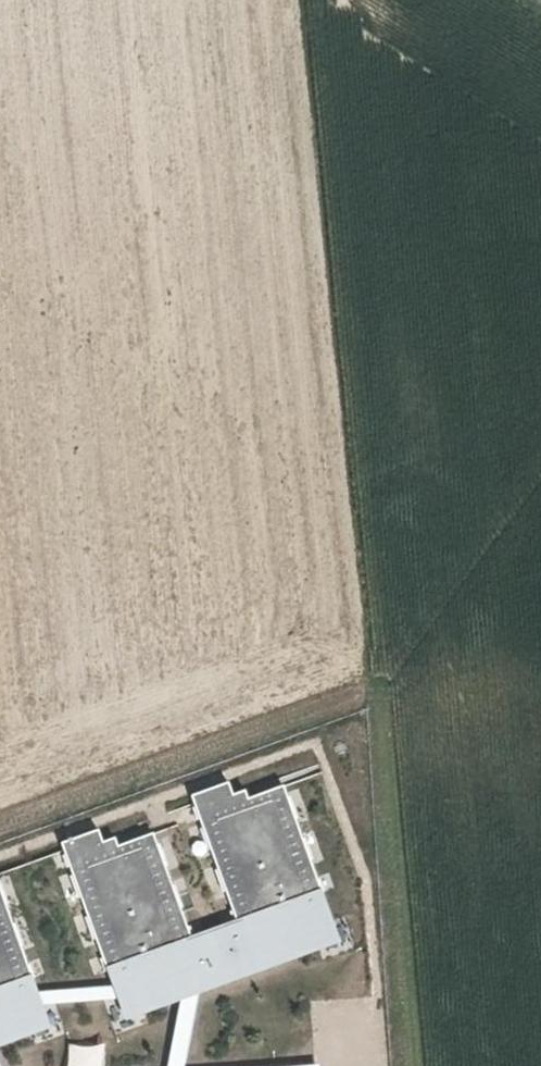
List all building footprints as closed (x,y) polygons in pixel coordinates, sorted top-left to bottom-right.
[(98,834),(61,847),(107,974),(110,973),(115,986),(119,998),(127,1020),(167,1005),(164,998),(194,987),(293,951),(296,958),(336,944),(319,897),(322,896),(283,790),(247,803),(236,807),(233,799),(228,786),(191,800),(237,927),(191,944),(153,837),(118,850),(105,854),(103,846),(98,834)] [(2,1044),(41,1028),(33,1006),(28,992),(24,982),(27,981),(0,906),(0,1039),(2,1044)] [(115,986),(28,992),(33,1006),(119,998),(115,986)] [(103,1046),(68,1041),(65,1065),(101,1065),(103,1046)]
